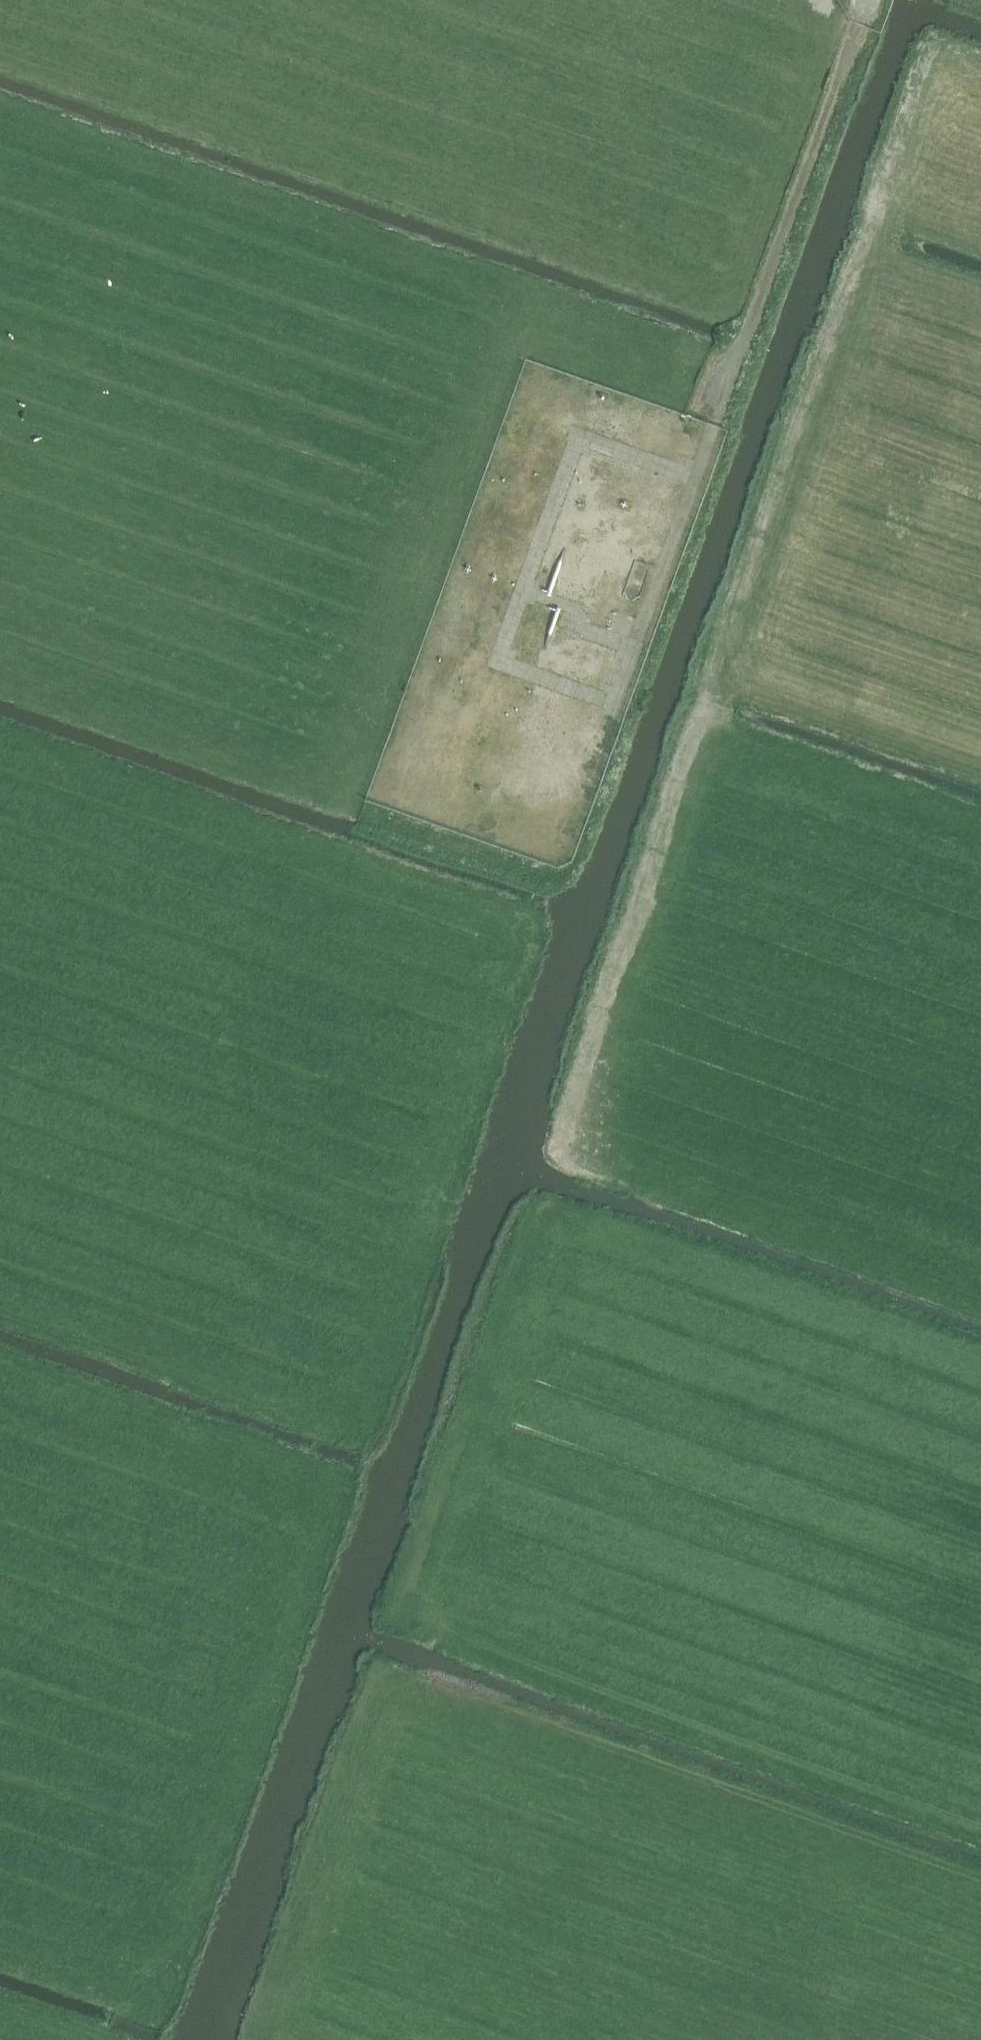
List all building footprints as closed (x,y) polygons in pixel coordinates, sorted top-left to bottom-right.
[(645,588),(659,553),(645,547),(630,582),(645,588)]
